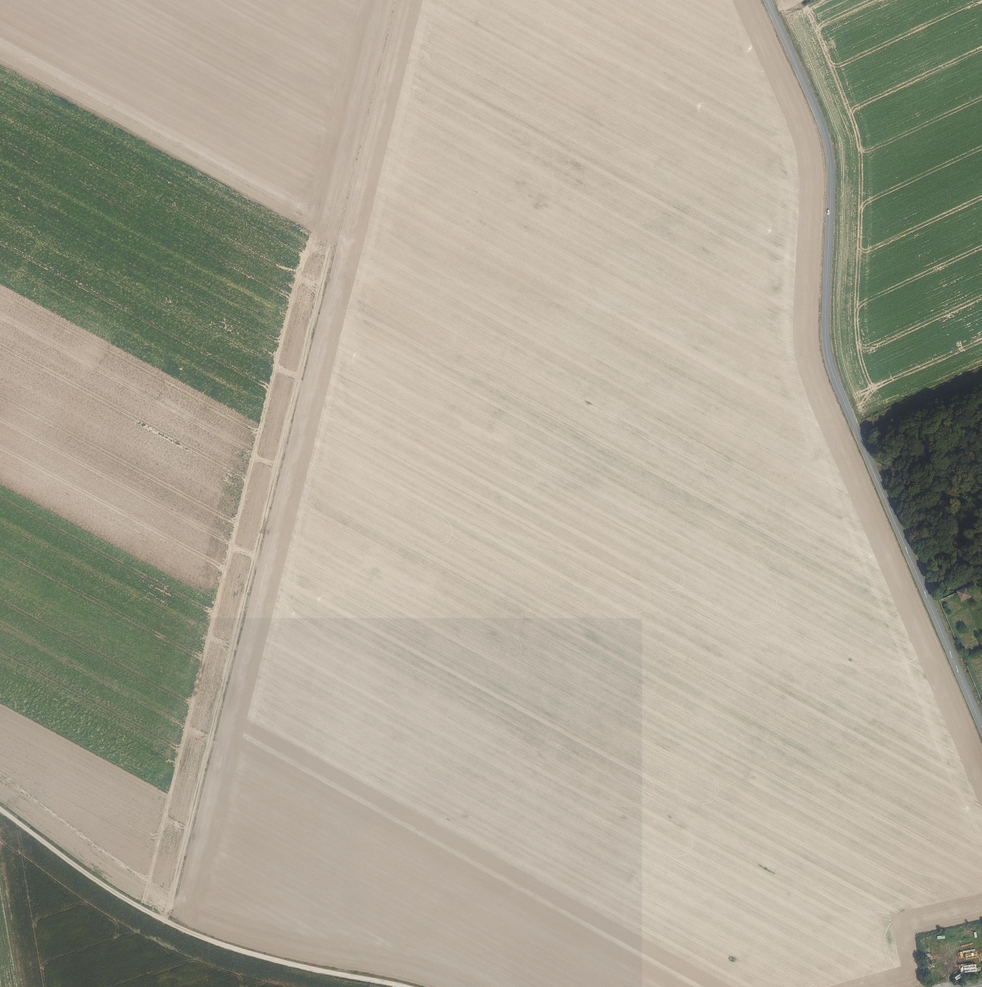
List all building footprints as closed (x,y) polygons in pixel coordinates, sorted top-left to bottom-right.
[(977,578),(969,583),(970,586),(969,586),(969,588),(981,583),(981,581),(981,578),(977,578)] [(956,593),(956,595),(960,602),(970,597),(967,590),(956,593)] [(935,958),(928,958),(929,968),(931,968),(931,976),(940,976),(940,967),(935,967),(935,958)]
